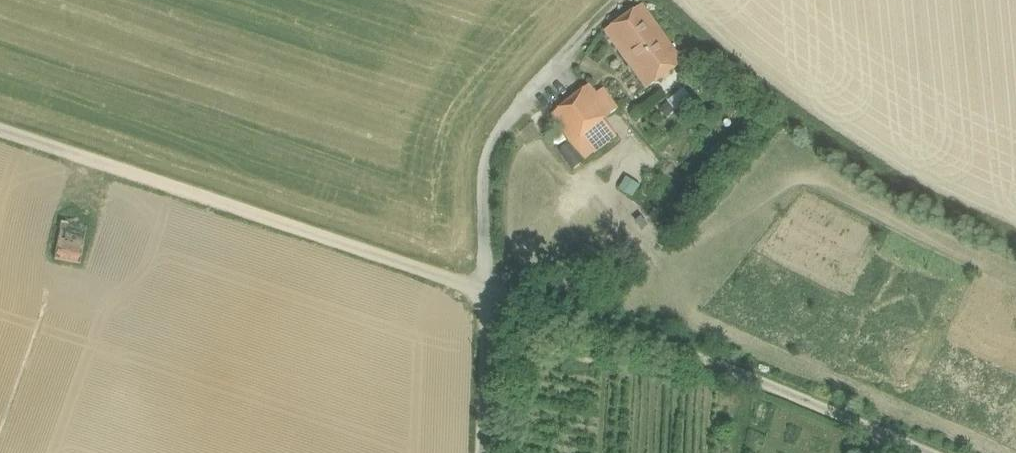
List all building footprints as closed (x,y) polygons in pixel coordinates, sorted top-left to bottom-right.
[(607,31),(631,65),(654,46),(653,45),(664,37),(642,6),(607,31)] [(682,61),(664,37),(653,45),(654,46),(631,65),(647,87),(682,61)] [(596,93),(590,85),(552,114),(572,143),(586,158),(595,152),(606,144),(617,136),(603,120),(611,114),(596,93)] [(603,88),(596,93),(611,114),(618,109),(603,88)] [(606,144),(595,152),(602,162),(614,154),(606,144)]
